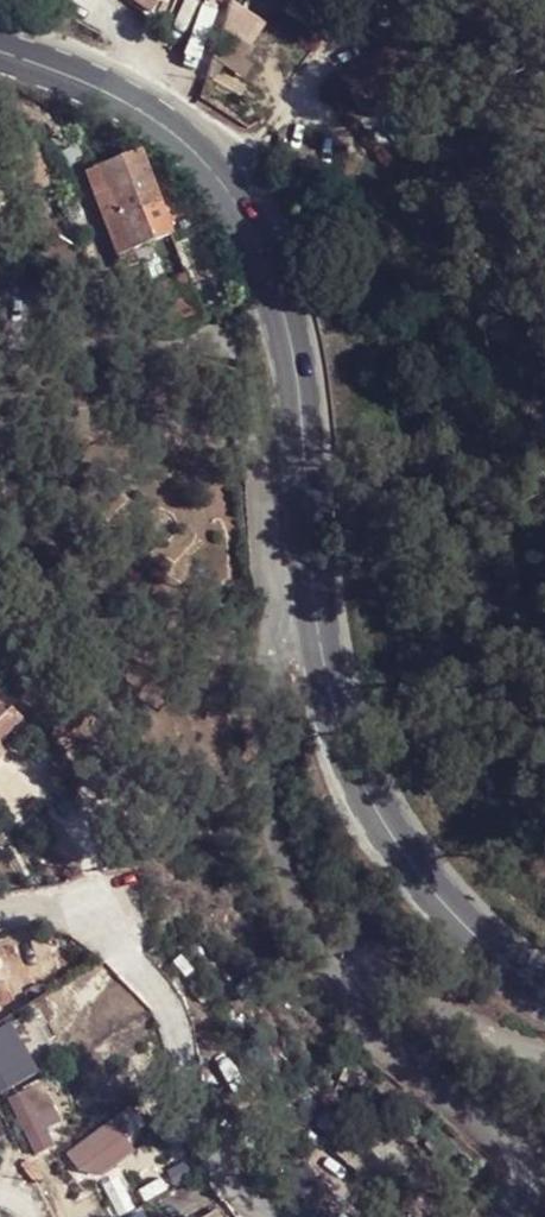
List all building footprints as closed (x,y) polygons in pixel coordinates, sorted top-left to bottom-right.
[(216,16),(224,0),(186,0),(216,16)] [(294,0),(287,0),(282,6),(305,23),(311,12),(294,0)] [(311,12),(320,0),(294,0),(311,12)] [(359,10),(365,0),(345,0),(359,10)] [(231,39),(216,57),(241,77),(255,60),(231,39)] [(204,319),(139,146),(101,161),(164,334),(204,319)] [(33,993),(12,960),(0,968),(0,1014),(33,993)]
